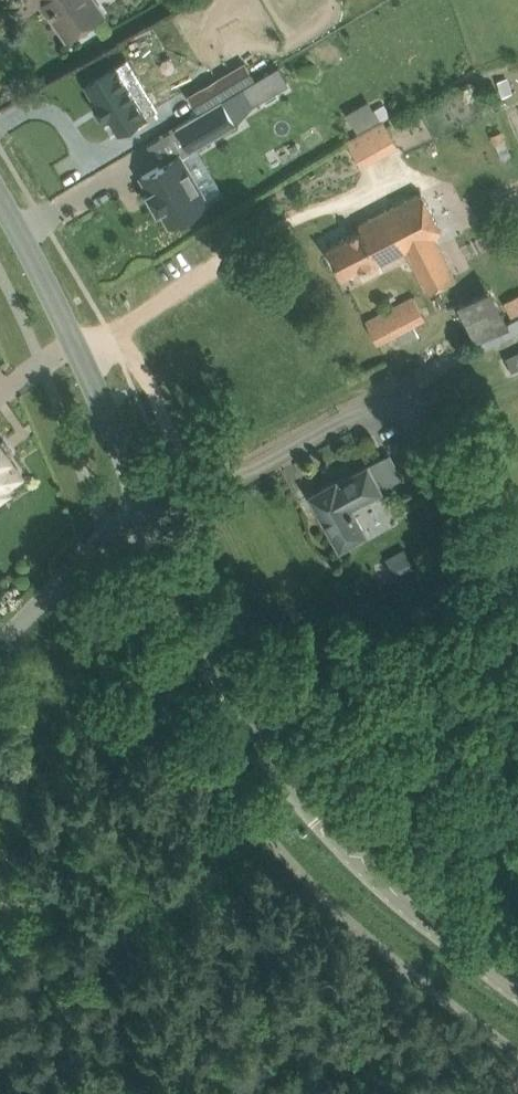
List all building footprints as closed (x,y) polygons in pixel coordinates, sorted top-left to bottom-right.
[(54,10),(55,9),(71,33),(101,13),(92,0),(49,0),(53,5),(51,7),(54,10)] [(135,57),(95,80),(104,97),(101,99),(109,113),(116,109),(125,126),(152,111),(134,78),(143,73),(135,57)] [(255,79),(244,86),(253,101),(264,94),(255,79)] [(222,98),(177,125),(191,150),(237,123),(222,98)] [(362,115),(353,121),(358,130),(368,125),(362,115)] [(346,140),(359,163),(395,143),(381,120),(346,140)] [(500,130),(491,134),(495,142),(499,140),(504,139),(500,130)] [(180,152),(142,175),(151,190),(149,192),(159,209),(161,207),(170,223),(208,200),(180,152)] [(362,227),(328,245),(343,274),(358,267),(363,278),(383,269),(379,262),(407,247),(428,289),(455,275),(433,234),(442,229),(422,191),(359,223),(362,227)] [(364,315),(376,341),(423,318),(410,292),(364,315)] [(503,300),(512,316),(517,312),(517,292),(503,300)] [(478,338),(483,349),(517,331),(517,317),(478,338)] [(506,356),(515,375),(517,374),(517,350),(506,356)] [(10,491),(6,486),(22,475),(9,456),(12,454),(0,438),(0,498),(10,491)] [(336,478),(311,492),(341,547),(366,533),(352,506),(382,489),(368,463),(338,480),(336,478)]
